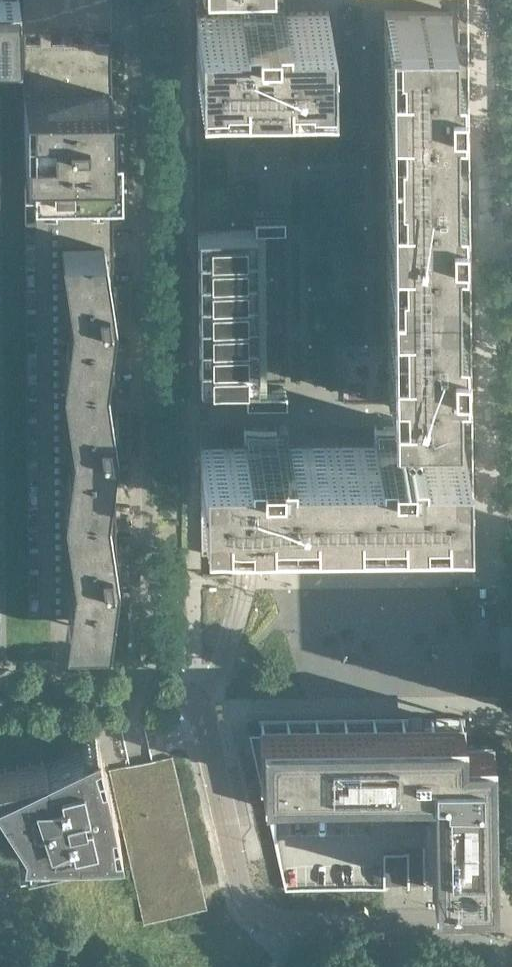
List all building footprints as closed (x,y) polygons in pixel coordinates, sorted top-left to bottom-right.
[(18,0),(0,0),(0,48),(18,48),(18,0)] [(111,132),(110,0),(22,0),(22,21),(28,610),(71,610),(71,631),(107,630),(109,609),(116,609),(111,132)] [(197,12),(196,12),(196,76),(199,76),(199,75),(198,75),(198,67),(218,67),(218,74),(218,76),(220,76),(220,74),(220,67),(240,67),(240,74),(240,76),(285,75),(285,74),(285,66),(305,66),(305,74),(305,75),(307,75),(307,74),(307,66),(327,66),(327,73),(326,73),(326,75),(329,75),(328,10),(284,11),(284,4),(271,4),(271,0),(240,0),(240,11),(197,12)] [(449,53),(449,9),(384,10),(386,141),(450,140),(450,97),(456,97),(456,53),(449,53)] [(450,184),(450,140),(386,141),(387,272),(451,271),(451,227),(458,227),(458,183),(450,184)] [(284,224),(284,215),(284,211),(253,212),(253,224),(284,224)] [(256,228),(253,228),(198,229),(199,383),(257,382),(256,228)] [(452,314),(451,271),(387,272),(388,403),(453,402),(452,358),(459,358),(459,314),(452,314)] [(488,279),(488,300),(503,300),(503,279),(488,279)] [(285,386),(246,387),(245,387),(245,399),(256,399),(256,402),(257,402),(265,402),(265,401),(266,401),(266,399),(286,399),(285,386)] [(462,419),(463,419),(462,413),(446,413),(446,435),(462,435),(462,434),(462,419)] [(463,504),(463,446),(463,440),(419,440),(418,433),(406,434),(406,424),(375,425),(374,441),(373,441),(288,442),(288,435),(275,435),(275,426),(244,426),(244,442),(203,442),(200,442),(201,507),(463,504)] [(499,626),(499,602),(481,602),(481,626),(499,626)] [(492,885),(490,735),(465,735),(455,735),(455,725),(464,724),(464,716),(425,716),(425,725),(407,725),(407,716),(258,718),(258,722),(247,722),(267,808),(404,806),(404,803),(430,803),(431,886),(457,886),(457,881),(467,881),(467,886),(492,885)] [(109,791),(104,793),(102,784),(107,784),(97,738),(83,744),(82,744),(45,761),(44,758),(0,768),(0,790),(24,831),(24,853),(24,854),(76,842),(76,838),(104,838),(104,837),(119,837),(119,838),(109,791)] [(207,908),(172,755),(144,761),(108,769),(143,923),(207,908)]
